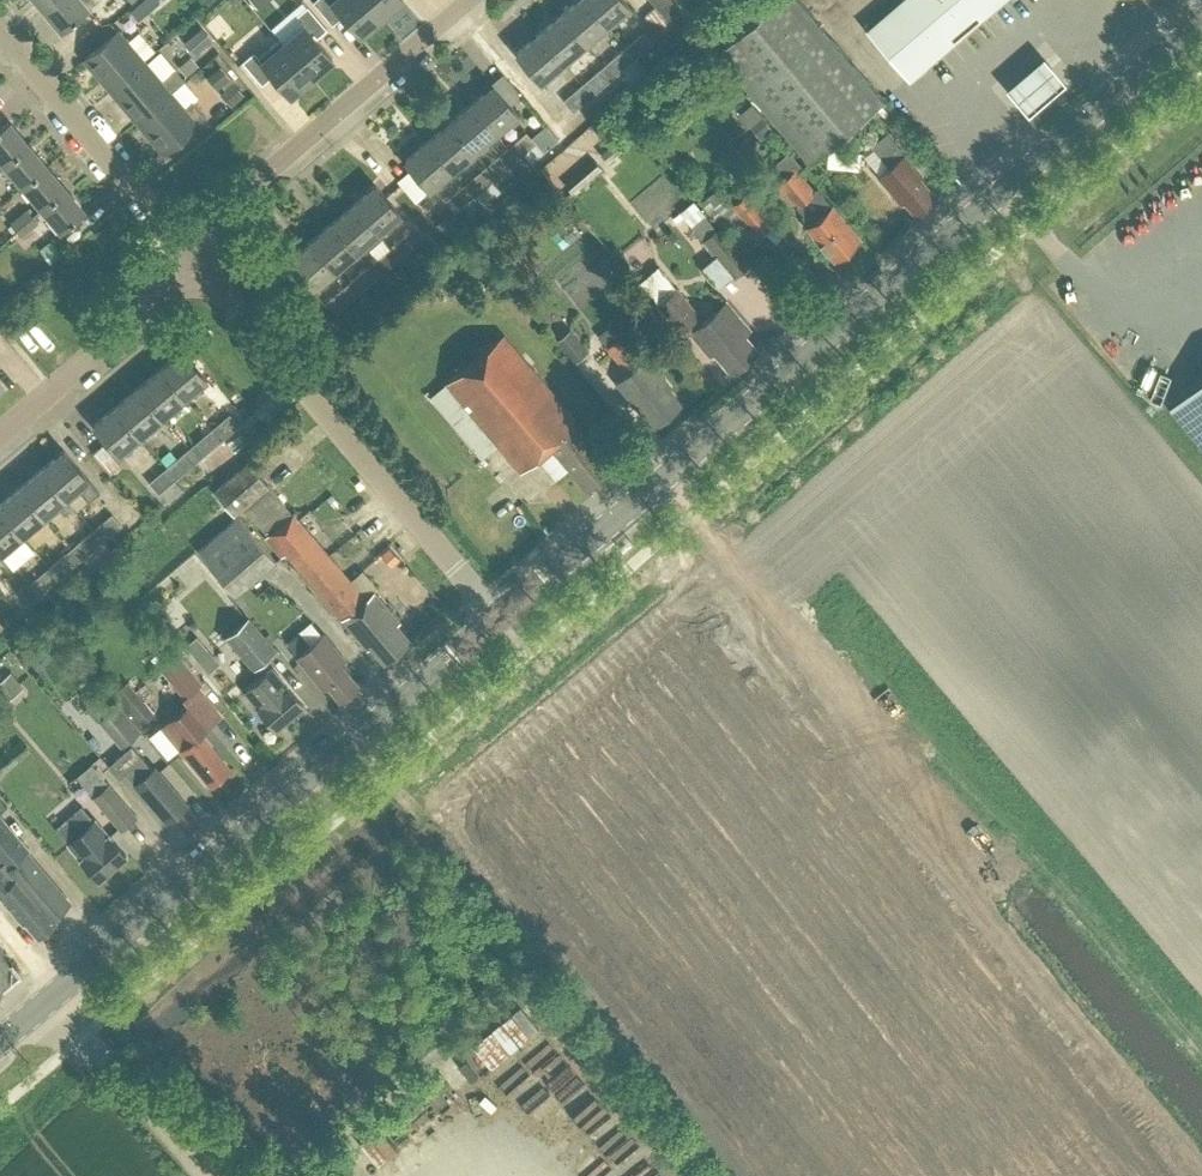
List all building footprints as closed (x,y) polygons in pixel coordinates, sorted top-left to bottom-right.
[(61,30),(88,7),(87,5),(93,0),(43,0),(39,3),(61,30)] [(256,8),(266,0),(249,0),(256,8)] [(368,0),(313,0),(312,0),(332,24),(343,14),(360,34),(381,15),(368,0)] [(381,15),(399,0),(368,0),(381,15)] [(585,43),(607,25),(586,0),(576,0),(560,14),(585,43)] [(607,25),(630,5),(626,0),(586,0),(607,25)] [(719,8),(729,0),(712,0),(719,8)] [(809,158),(885,97),(806,0),(773,0),(717,45),(809,158)] [(908,76),(998,0),(899,0),(867,28),(908,76)] [(678,3),(663,15),(673,27),(685,41),(700,29),(678,3)] [(304,24),(283,42),(311,75),(333,57),(316,37),(327,28),(307,5),(295,15),(304,24)] [(655,5),(644,14),(663,36),(673,27),(663,15),(655,5)] [(538,32),(563,62),(585,43),(560,14),(538,32)] [(152,50),(161,42),(145,23),(135,31),(152,50)] [(643,28),(625,44),(634,55),(653,39),(643,28)] [(84,58),(111,90),(144,61),(117,30),(84,58)] [(515,52),(540,82),(563,62),(538,32),(515,52)] [(311,75),(283,42),(279,38),(258,56),(254,50),(242,60),(262,83),(273,74),(289,94),(311,75)] [(169,70),(181,59),(165,42),(153,53),(169,70)] [(625,44),(602,64),(611,74),(634,55),(625,44)] [(1041,54),(1003,86),(1025,113),(1064,82),(1041,54)] [(161,81),(144,61),(111,90),(137,120),(170,92),(185,79),(175,69),(161,81)] [(602,64),(580,83),(589,93),(611,74),(602,64)] [(215,65),(202,77),(212,88),(225,77),(215,65)] [(471,102),(496,132),(518,113),(493,83),(471,102)] [(580,83),(563,98),(572,108),(589,93),(580,83)] [(720,88),(703,104),(733,136),(761,110),(743,91),(733,101),(720,88)] [(185,109),(170,92),(137,120),(164,151),(197,123),(205,116),(194,102),(185,109)] [(448,121),(473,151),(496,132),(471,102),(448,121)] [(6,163),(30,142),(11,119),(0,128),(0,156),(6,163)] [(426,140),(451,170),(473,151),(448,121),(426,140)] [(525,128),(507,145),(516,156),(535,139),(525,128)] [(900,194),(917,214),(937,197),(920,177),(922,174),(887,133),(873,146),(890,166),(879,176),(896,197),(900,194)] [(404,159),(429,188),(451,170),(426,140),(404,159)] [(6,163),(24,185),(49,164),(30,142),(6,163)] [(506,145),(484,164),(494,175),(516,156),(506,145)] [(562,184),(570,194),(599,168),(591,159),(562,184)] [(24,185),(43,207),(67,187),(49,164),(24,185)] [(484,164),(462,183),(471,195),(494,175),(484,164)] [(812,235),(834,258),(860,236),(833,204),(832,204),(817,187),(814,190),(795,168),(778,184),(812,222),(807,226),(811,231),(812,235)] [(353,203),(378,232),(401,212),(376,183),(353,203)] [(462,183),(446,198),(455,209),(471,195),(462,183)] [(729,199),(752,229),(768,216),(745,186),(729,199)] [(43,207),(62,230),(87,210),(67,187),(43,207)] [(331,221),(356,250),(378,232),(353,203),(331,221)] [(11,222),(21,235),(38,221),(28,209),(11,222)] [(686,220),(692,227),(705,216),(699,209),(686,220)] [(563,229),(568,241),(588,232),(583,220),(563,229)] [(310,240),(335,269),(356,250),(331,221),(310,240)] [(715,225),(697,240),(729,278),(747,263),(715,225)] [(408,230),(390,245),(399,256),(417,240),(408,230)] [(287,259),(312,288),(335,269),(310,240),(287,259)] [(390,245),(368,264),(377,275),(399,256),(390,245)] [(368,264),(346,283),(356,294),(377,275),(368,264)] [(346,283),(329,298),(338,309),(356,294),(346,283)] [(709,353),(714,349),(732,370),(758,349),(720,304),(697,324),(692,317),(698,313),(676,287),(658,302),(680,328),(684,324),(709,353)] [(362,295),(341,312),(350,322),(370,305),(362,295)] [(551,339),(569,361),(587,345),(569,324),(551,339)] [(599,451),(572,420),(575,418),(503,333),(445,382),(519,470),(549,445),(581,483),(586,479),(591,484),(607,471),(594,455),(599,451)] [(666,388),(669,385),(645,356),(641,359),(620,334),(606,346),(627,370),(615,380),(654,425),(679,404),(666,388)] [(161,367),(186,397),(208,377),(183,348),(161,367)] [(138,386),(163,416),(186,397),(161,367),(138,386)] [(1168,405),(1201,445),(1201,376),(1168,405)] [(116,405),(141,435),(163,416),(138,386),(116,405)] [(94,424),(119,453),(141,435),(116,405),(94,424)] [(229,413),(212,427),(222,439),(238,424),(229,413)] [(212,427),(189,446),(199,458),(222,439),(212,427)] [(102,443),(93,452),(110,472),(120,464),(102,443)] [(189,446),(167,465),(177,477),(199,458),(189,446)] [(42,468),(67,497),(90,478),(65,449),(42,468)] [(249,460),(215,489),(234,512),(269,483),(249,460)] [(319,462),(309,469),(323,487),(333,479),(319,462)] [(167,465),(149,481),(158,492),(160,491),(174,479),(177,477),(167,465)] [(21,486),(45,515),(67,497),(42,468),(21,486)] [(174,479),(160,491),(168,501),(183,489),(174,479)] [(23,534),(45,515),(21,486),(0,504),(0,506),(23,534)] [(1,553),(23,534),(0,506),(0,552),(1,553)] [(111,512),(93,528),(103,539),(121,524),(111,512)] [(371,644),(385,660),(411,637),(398,621),(400,619),(375,589),(366,596),(294,512),(271,532),(368,647),(371,644)] [(279,564),(239,514),(201,544),(241,594),(279,564)] [(93,528),(71,546),(81,557),(103,539),(93,528)] [(71,546),(50,565),(59,576),(81,557),(71,546)] [(50,565),(31,581),(40,592),(59,576),(50,565)] [(224,635),(252,668),(276,647),(248,614),(224,635)] [(328,682),(340,697),(358,682),(341,662),(346,658),(324,633),(321,635),(309,621),(285,641),(298,655),(324,686),(328,682)] [(198,634),(186,643),(196,656),(207,646),(198,634)] [(154,680),(173,704),(202,680),(179,651),(161,666),(165,671),(154,680)] [(8,672),(0,679),(0,693),(6,700),(21,687),(8,672)] [(259,706),(276,727),(305,703),(280,673),(266,684),(251,696),(259,706)] [(145,698),(128,678),(116,689),(133,708),(145,698)] [(99,718),(122,745),(142,728),(119,701),(99,718)] [(201,730),(210,723),(191,701),(169,720),(188,742),(180,748),(193,764),(195,762),(211,782),(228,768),(215,752),(217,750),(201,730)] [(132,743),(108,763),(119,775),(125,770),(143,755),(132,743)] [(143,755),(125,770),(168,820),(187,803),(156,764),(153,767),(143,755)] [(91,763),(77,775),(94,795),(108,782),(91,763)] [(136,815),(108,782),(94,795),(93,796),(121,829),(136,815)] [(37,935),(56,919),(53,915),(70,901),(27,849),(29,848),(0,814),(0,895),(23,923),(25,921),(37,935)] [(72,849),(98,878),(126,854),(100,824),(72,849)] [(9,961),(3,954),(2,941),(0,939),(0,969),(9,961)] [(484,1020),(504,1045),(523,1029),(503,1004),(484,1020)] [(473,1071),(493,1054),(471,1029),(452,1046),(473,1071)] [(549,1120),(525,1140),(537,1154),(561,1133),(549,1120)] [(308,1175),(332,1175),(311,1160),(302,1172),(308,1175)]
